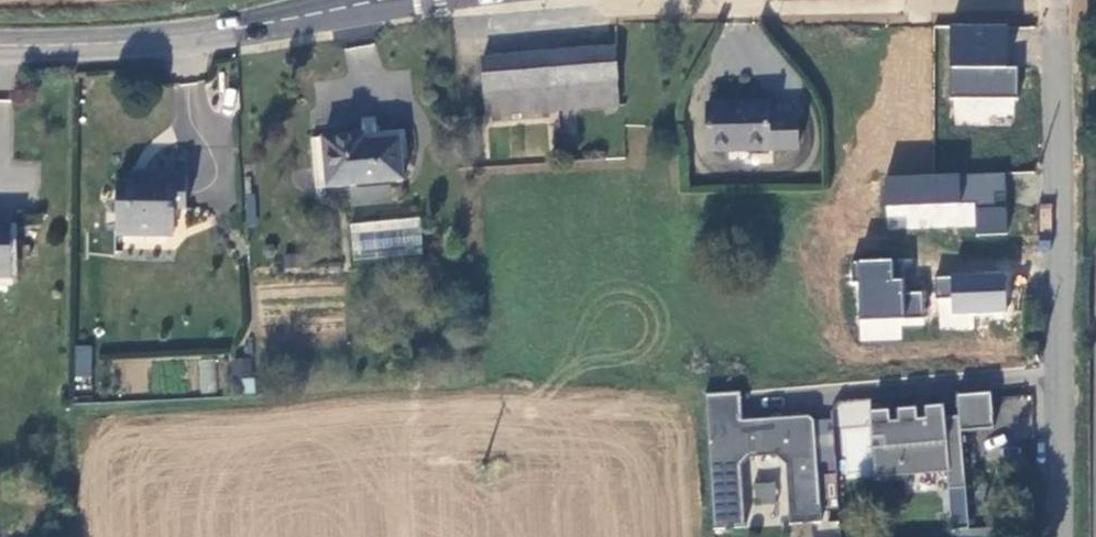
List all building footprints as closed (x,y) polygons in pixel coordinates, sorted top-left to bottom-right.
[(1007,68),(1007,28),(951,27),(950,100),(1018,100),(1018,68),(1007,68)] [(612,47),(482,59),(487,118),(617,106),(612,47)] [(758,110),(701,112),(703,159),(791,156),(790,121),(759,121),(758,110)] [(363,139),(312,143),(315,190),(398,183),(395,146),(364,148),(363,139)] [(122,186),(119,235),(173,239),(175,211),(192,213),(195,173),(141,169),(139,187),(122,186)] [(1012,196),(1011,175),(891,180),(892,209),(980,206),(982,237),(1013,236),(1012,209),(1001,210),(1000,197),(1012,196)] [(348,225),(351,270),(415,265),(412,221),(348,225)] [(10,283),(11,227),(0,227),(0,283),(10,283)] [(908,262),(857,264),(858,285),(864,285),(865,324),(929,321),(928,294),(909,295),(908,262)] [(1010,316),(1008,277),(938,280),(939,302),(956,301),(956,318),(1010,316)] [(90,380),(91,345),(74,345),(73,380),(90,380)] [(253,391),(251,357),(231,358),(232,376),(244,376),(244,391),(253,391)] [(742,387),(706,389),(714,525),(745,524),(742,463),(750,453),(777,452),(786,460),(790,521),(822,519),(816,417),(810,412),(744,416),(742,387)] [(873,407),(874,420),(844,422),(848,471),(877,469),(877,471),(909,469),(909,465),(948,463),(950,485),(966,483),(962,426),(995,424),(993,393),(960,396),(961,414),(948,415),(947,403),(927,404),(928,416),(920,417),(919,405),(900,406),(901,418),(893,418),(892,406),(873,407)] [(966,483),(950,485),(951,506),(967,506),(966,483)] [(967,506),(951,506),(952,525),(969,525),(967,506)]
